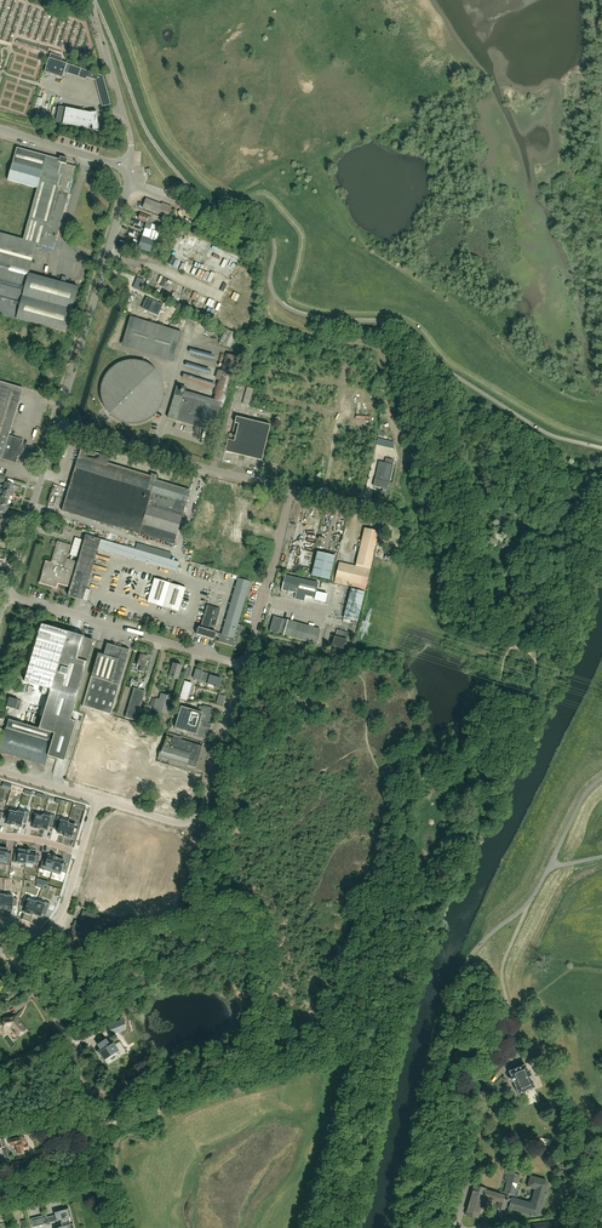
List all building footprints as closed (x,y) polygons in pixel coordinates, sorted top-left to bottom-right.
[(50,54),(49,58),(61,62),(62,58),(50,54)] [(44,73),(62,79),(67,64),(49,58),(44,73)] [(81,69),(78,77),(86,80),(87,77),(95,80),(102,107),(111,105),(103,76),(81,69)] [(91,113),(66,108),(63,124),(92,130),(92,131),(98,131),(97,115),(97,114),(97,112),(91,113)] [(76,167),(62,163),(60,159),(17,148),(8,180),(37,188),(23,240),(0,233),(0,315),(16,319),(65,332),(78,287),(28,273),(35,247),(40,249),(41,245),(53,248),(57,235),(76,167)] [(147,199),(143,208),(168,217),(172,207),(163,203),(162,205),(147,199)] [(152,218),(141,213),(138,220),(147,223),(146,225),(143,224),(142,227),(145,228),(142,237),(138,248),(151,252),(154,244),(155,244),(158,232),(150,230),(152,224),(150,223),(152,218)] [(178,232),(166,266),(184,272),(196,239),(178,232)] [(233,280),(242,258),(200,242),(191,264),(233,280)] [(240,303),(251,272),(238,267),(222,309),(250,319),(254,308),(240,303)] [(143,287),(133,283),(132,287),(140,290),(139,291),(141,292),(143,287)] [(158,315),(163,306),(147,298),(143,308),(158,315)] [(171,312),(169,316),(173,318),(177,308),(171,306),(169,311),(171,312)] [(124,340),(175,356),(182,332),(131,317),(124,340)] [(237,335),(226,329),(219,343),(230,348),(237,335)] [(149,366),(145,364),(142,363),(138,362),(134,362),(131,362),(130,362),(127,362),(123,363),(119,365),(116,367),(113,369),(110,372),(108,375),(106,378),(105,381),(103,385),(103,389),(103,392),(103,396),(104,400),(105,404),(107,407),(109,410),(111,413),(114,416),(117,418),(121,420),(124,421),(128,422),(132,422),(136,422),(139,421),(143,420),(147,419),(150,417),(153,415),(156,412),(158,409),(160,406),(161,402),(163,399),(163,395),(163,391),(163,387),(162,384),(161,380),(159,377),(157,373),(155,371),(152,368),(149,366)] [(214,390),(216,385),(182,376),(180,381),(185,383),(184,386),(190,388),(191,384),(214,390)] [(15,462),(18,455),(20,456),(25,449),(21,446),(23,440),(9,436),(23,389),(0,382),(0,458),(15,462)] [(220,408),(174,394),(167,417),(213,431),(220,408)] [(304,421),(313,421),(313,413),(304,413),(304,421)] [(236,417),(232,434),(229,433),(228,439),(228,440),(225,451),(262,461),(270,425),(236,417)] [(110,457),(81,448),(62,511),(139,534),(174,544),(190,491),(156,481),(158,476),(152,474),(151,477),(108,464),(110,457)] [(388,490),(393,465),(379,462),(373,486),(388,490)] [(14,493),(15,489),(12,489),(13,485),(5,482),(4,486),(0,485),(0,489),(14,493)] [(0,489),(0,493),(1,493),(0,495),(0,497),(9,499),(10,495),(13,496),(14,493),(0,489)] [(0,497),(1,497),(0,501),(0,505),(7,507),(9,499),(0,497)] [(334,583),(365,590),(379,532),(364,528),(355,566),(339,562),(334,583)] [(45,560),(38,583),(57,589),(58,584),(67,587),(67,586),(70,587),(68,595),(76,598),(81,599),(82,600),(97,548),(176,572),(179,562),(93,537),(94,533),(87,531),(86,535),(78,562),(72,560),(73,557),(77,559),(82,540),(75,538),(70,555),(71,555),(70,560),(67,559),(70,550),(71,545),(57,541),(56,547),(51,562),(45,560)] [(317,552),(312,575),(329,579),(335,556),(317,552)] [(285,575),(281,590),(315,597),(314,600),(325,602),(327,594),(316,592),(318,583),(285,575)] [(154,578),(147,602),(178,612),(186,588),(154,578)] [(220,634),(219,637),(217,641),(236,647),(242,625),(238,624),(250,582),(238,578),(221,634),(220,634)] [(351,588),(344,618),(358,621),(365,592),(351,588)] [(215,636),(219,637),(220,634),(209,631),(210,626),(214,627),(220,609),(206,605),(201,626),(207,628),(206,630),(198,627),(196,634),(214,640),(215,636)] [(283,619),(278,618),(274,617),(270,631),(274,632),(274,631),(283,634),(283,635),(316,645),(320,630),(287,620),(287,622),(282,621),(283,619)] [(84,637),(41,624),(40,628),(37,627),(23,673),(27,674),(24,681),(43,687),(41,694),(49,696),(39,729),(54,734),(52,742),(48,756),(64,761),(76,722),(71,720),(87,665),(86,665),(94,640),(84,637)] [(178,638),(181,630),(174,628),(172,636),(178,638)] [(351,638),(352,634),(345,632),(343,639),(334,637),(332,645),(343,648),(344,644),(345,645),(347,637),(351,638)] [(117,646),(107,644),(104,655),(98,654),(83,706),(103,712),(109,713),(111,714),(126,662),(129,650),(120,648),(121,646),(117,645),(117,646)] [(148,656),(140,653),(137,665),(141,666),(139,671),(143,672),(148,656)] [(182,666),(173,663),(169,676),(173,677),(174,678),(178,680),(182,666)] [(199,680),(200,679),(206,681),(206,679),(209,680),(208,684),(215,686),(214,687),(219,689),(222,679),(214,677),(215,676),(202,672),(202,671),(196,669),(193,678),(199,680)] [(192,684),(185,681),(180,699),(187,701),(191,684),(192,684)] [(132,721),(133,720),(137,721),(145,692),(134,688),(125,717),(130,719),(130,720),(132,721)] [(156,699),(152,697),(150,705),(154,707),(153,710),(154,710),(153,714),(161,717),(162,713),(168,714),(173,697),(161,693),(159,699),(156,698),(156,699)] [(18,700),(9,697),(6,707),(16,709),(19,710),(21,701),(18,700)] [(198,712),(181,707),(175,728),(196,734),(196,735),(205,738),(208,728),(206,727),(207,724),(208,724),(213,709),(204,706),(204,707),(199,706),(198,712)] [(5,728),(0,746),(0,752),(45,765),(48,756),(52,742),(54,734),(39,729),(9,720),(7,729),(5,728)] [(176,738),(166,735),(159,757),(196,767),(202,746),(181,740),(182,737),(176,736),(176,738)] [(6,812),(4,819),(7,820),(6,824),(14,826),(14,824),(18,810),(11,808),(10,813),(6,812)] [(18,810),(14,824),(21,826),(22,823),(26,824),(29,812),(18,809),(18,810)] [(33,811),(29,823),(33,824),(32,827),(40,829),(40,828),(44,814),(43,814),(33,811)] [(44,814),(40,828),(47,830),(48,826),(52,828),(55,816),(44,812),(43,814),(44,814)] [(57,821),(55,828),(58,829),(57,833),(64,835),(65,835),(69,821),(69,820),(62,817),(60,822),(57,821)] [(64,835),(64,836),(71,838),(72,835),(76,836),(78,829),(75,827),(76,823),(69,821),(65,835),(64,835)] [(9,866),(11,853),(8,853),(8,849),(0,848),(0,864),(9,866)] [(15,853),(13,862),(25,864),(28,851),(27,851),(19,850),(18,853),(15,853)] [(26,864),(25,867),(33,868),(33,864),(34,864),(35,862),(38,863),(39,855),(36,855),(36,851),(27,850),(27,851),(28,851),(25,864),(26,864)] [(44,857),(41,864),(45,865),(44,870),(52,872),(56,858),(57,857),(48,854),(47,858),(44,857)] [(56,858),(52,872),(60,875),(61,872),(65,873),(67,865),(63,864),(64,861),(56,858)] [(167,866),(153,862),(148,880),(150,881),(149,886),(160,889),(167,866)] [(4,908),(4,910),(13,910),(13,906),(17,906),(17,898),(13,898),(13,895),(4,895),(4,908)] [(37,903),(33,914),(41,917),(42,914),(46,915),(48,908),(50,903),(38,899),(37,903)] [(25,900),(22,908),(25,909),(24,912),(33,916),(33,914),(37,903),(29,900),(28,902),(25,900)] [(16,1017),(4,1019),(5,1028),(11,1028),(17,1036),(25,1029),(16,1017)] [(117,1023),(106,1029),(110,1035),(121,1029),(117,1023)] [(97,1050),(100,1054),(102,1053),(105,1058),(117,1051),(113,1045),(110,1047),(106,1041),(100,1045),(102,1048),(97,1050)] [(532,1082),(528,1071),(527,1071),(525,1065),(509,1072),(512,1078),(511,1079),(511,1081),(513,1081),(518,1093),(534,1087),(532,1082)] [(9,1137),(4,1138),(6,1146),(14,1144),(14,1147),(17,1146),(19,1154),(30,1152),(29,1148),(29,1144),(28,1145),(28,1144),(26,1144),(25,1136),(19,1138),(9,1140),(9,1137)] [(474,1185),(466,1214),(477,1218),(483,1198),(499,1202),(497,1208),(505,1210),(505,1208),(509,1209),(508,1209),(529,1215),(536,1217),(539,1214),(544,1196),(548,1184),(545,1180),(531,1176),(528,1187),(537,1189),(532,1205),(518,1201),(518,1200),(516,1199),(518,1192),(516,1189),(511,1184),(512,1182),(517,1183),(519,1176),(509,1173),(510,1171),(507,1170),(506,1172),(507,1172),(505,1179),(507,1180),(504,1192),(505,1192),(504,1195),(486,1190),(486,1189),(474,1185)] [(577,1191),(577,1184),(564,1183),(563,1190),(577,1191)] [(31,1219),(33,1227),(48,1223),(47,1218),(56,1216),(57,1221),(61,1220),(63,1227),(58,1227),(59,1227),(74,1227),(69,1209),(55,1213),(55,1215),(47,1217),(46,1215),(31,1219)]
